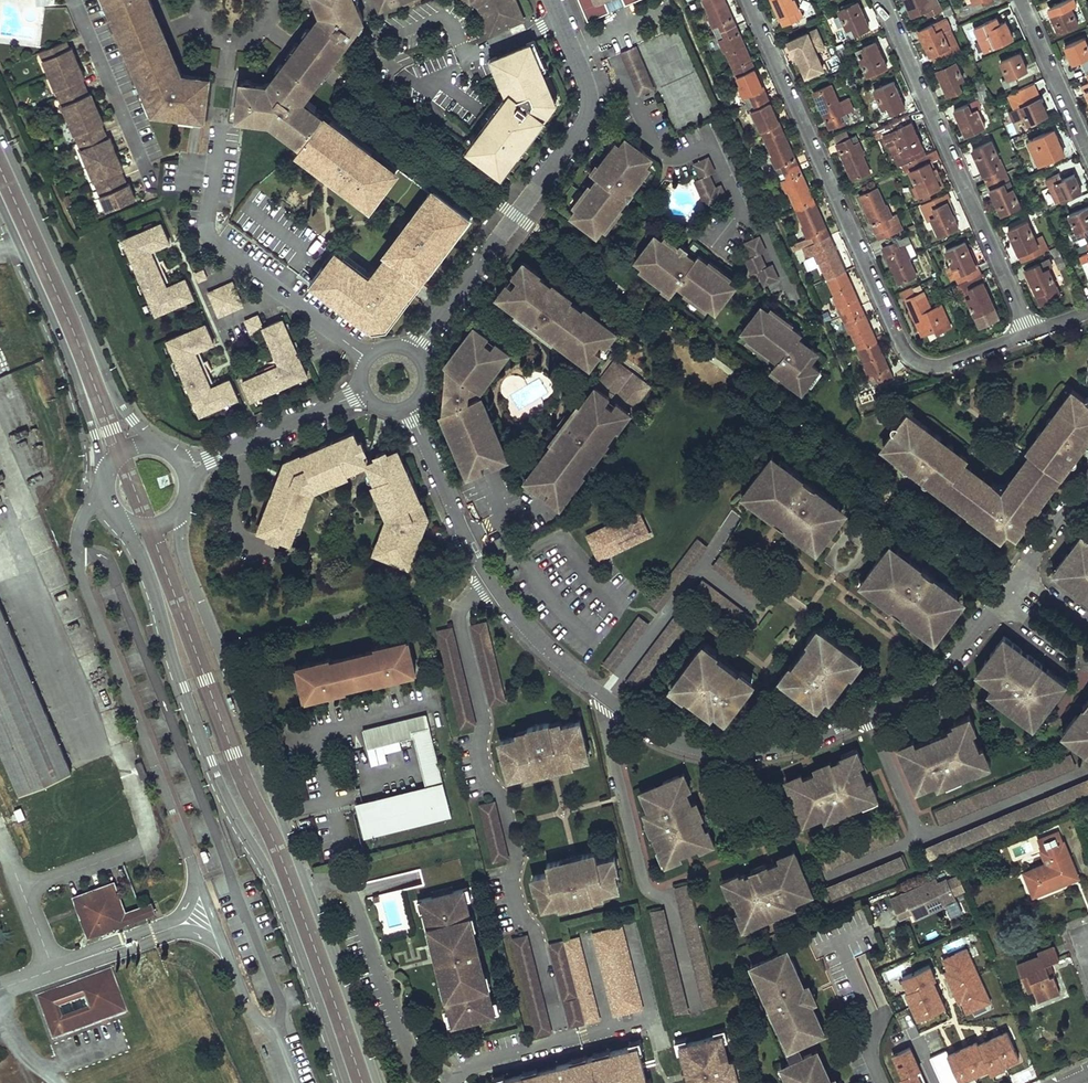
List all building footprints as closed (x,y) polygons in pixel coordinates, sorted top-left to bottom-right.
[(108,0),(102,0),(149,111),(155,109),(108,0)] [(155,109),(181,113),(194,115),(194,110),(204,111),(208,83),(194,81),(195,74),(181,72),(167,39),(163,40),(157,25),(161,23),(151,0),(108,0),(155,109)] [(356,0),(322,0),(327,11),(329,15),(326,20),(300,53),(272,91),(242,88),(238,116),(267,119),(301,145),(300,147),(327,168),(323,173),(328,176),(330,174),(336,178),(334,181),(339,184),(341,182),(362,198),(365,195),(373,201),(394,174),(375,159),(377,157),(358,142),(356,144),(322,118),(323,116),(314,110),(314,111),(301,102),(304,99),(308,92),(305,89),(308,84),(312,87),(320,77),(324,71),(328,66),(364,18),(356,0)] [(243,81),(242,88),(272,91),(300,53),(326,20),(329,15),(327,11),(322,0),(316,0),(322,14),(295,49),(270,83),(243,81)] [(380,10),(405,0),(376,0),(380,10)] [(478,7),(490,34),(523,20),(515,0),(469,0),(478,7)] [(589,20),(610,11),(606,0),(580,0),(589,20)] [(625,4),(623,0),(606,0),(610,11),(625,4)] [(725,0),(704,0),(711,15),(710,16),(714,27),(713,27),(716,35),(736,25),(725,0)] [(784,24),(803,17),(800,9),(796,0),(773,0),(784,24)] [(800,9),(806,7),(803,0),(796,0),(800,9)] [(912,5),(909,7),(913,15),(933,6),(932,5),(939,2),(939,0),(910,0),(912,5)] [(974,1),(968,4),(964,6),(967,12),(994,0),(974,0),(974,1)] [(1076,0),(1067,0),(1061,3),(1064,9),(1055,13),(1058,21),(1055,22),(1059,31),(1079,22),(1071,7),(1077,4),(1076,0)] [(948,1),(941,4),(943,10),(951,7),(948,1)] [(862,11),(859,3),(840,11),(847,28),(853,26),(856,33),(869,28),(866,19),(863,20),(860,12),(862,11)] [(951,7),(943,10),(946,16),(954,13),(951,7)] [(945,20),(920,30),(924,39),(927,38),(931,45),(927,47),(931,55),(932,54),(943,49),(947,56),(961,50),(947,20),(945,21),(945,20)] [(993,27),(991,20),(978,26),(982,33),(988,30),(995,46),(1014,38),(1010,29),(1007,30),(1003,23),(993,27)] [(167,39),(161,23),(157,25),(163,40),(167,39)] [(751,60),(736,25),(716,35),(719,41),(720,40),(725,52),(727,51),(734,68),(751,60)] [(826,47),(818,30),(792,41),(807,76),(824,68),(816,52),(826,47)] [(1086,37),(1066,46),(1070,55),(1072,54),(1076,62),(1078,61),(1086,57),(1087,62),(1087,43),(1086,37)] [(89,94),(82,78),(84,76),(72,47),(70,48),(65,40),(38,51),(107,211),(137,198),(130,183),(128,184),(121,168),(123,168),(111,138),(108,139),(102,124),(104,123),(91,93),(89,94)] [(542,54),(537,41),(532,44),(537,56),(542,54)] [(861,58),(869,75),(887,67),(883,58),(881,59),(877,52),(880,50),(876,43),(863,49),(866,56),(861,58)] [(537,56),(532,44),(496,58),(502,70),(499,71),(510,97),(506,102),(507,103),(491,123),(490,122),(471,147),(497,166),(507,153),(508,154),(511,151),(515,154),(550,108),(547,101),(554,98),(537,56)] [(612,57),(617,55),(614,46),(609,48),(612,57)] [(639,93),(654,87),(636,47),(622,53),(639,93)] [(845,48),(838,51),(841,58),(848,55),(845,48)] [(858,51),(861,58),(866,56),(863,49),(858,51)] [(932,54),(936,61),(947,56),(943,49),(932,54)] [(1024,61),(1021,53),(1002,62),(1009,78),(1003,80),(1006,87),(1019,81),(1016,75),(1025,71),(1021,63),(1024,61)] [(1078,61),(1081,67),(1087,64),(1087,62),(1086,57),(1078,61)] [(502,70),(496,58),(489,61),(495,73),(499,71),(502,70)] [(767,96),(751,60),(734,68),(743,85),(741,86),(746,97),(745,98),(748,104),(754,101),(767,96)] [(965,78),(957,61),(938,70),(941,78),(944,77),(948,85),(945,86),(949,95),(962,89),(958,81),(965,78)] [(209,76),(195,74),(194,81),(208,83),(209,76)] [(984,80),(976,84),(979,90),(987,87),(984,80)] [(898,90),(894,82),(876,90),(883,106),(883,107),(888,105),(892,112),(905,107),(901,97),(898,99),(895,91),(898,90)] [(839,103),(831,85),(815,93),(830,128),(848,120),(846,113),(841,102),(839,103)] [(978,100),(956,111),(967,135),(986,126),(978,109),(982,108),(979,103),(992,98),(987,87),(979,90),(974,93),(978,100)] [(1037,92),(1026,97),(1028,103),(1037,99),(1041,107),(1044,105),(1040,97),(1039,97),(1037,92)] [(783,131),(767,96),(754,101),(755,104),(749,107),(751,111),(752,111),(757,122),(758,121),(766,138),(783,131)] [(1028,103),(1026,97),(1013,103),(1015,108),(1009,111),(1014,122),(1026,117),(1029,123),(1048,115),(1044,105),(1041,107),(1037,99),(1028,103)] [(314,111),(314,110),(316,107),(304,99),(301,102),(314,111)] [(848,99),(841,102),(846,113),(853,110),(848,99)] [(879,107),(883,116),(892,112),(888,105),(883,107),(883,106),(879,107)] [(204,111),(194,110),(194,115),(181,113),(180,117),(203,120),(204,113),(204,111)] [(926,154),(908,114),(879,127),(873,130),(876,137),(885,133),(900,166),(901,165),(907,163),(926,154)] [(877,122),(871,124),(873,130),(879,127),(877,122)] [(1055,130),(1036,138),(1042,154),(1037,157),(1040,164),(1053,158),(1050,152),(1059,148),(1055,140),(1059,138),(1055,130)] [(798,166),(783,131),(766,138),(774,156),(772,156),(777,167),(783,165),(785,171),(798,166)] [(574,208),(569,214),(595,235),(601,227),(617,206),(619,207),(626,198),(624,197),(630,189),(631,191),(639,180),(636,178),(646,164),(651,157),(625,136),(619,144),(608,159),(604,156),(597,166),(598,167),(592,174),(597,177),(589,187),(590,188),(574,208)] [(1030,141),(1037,157),(1042,154),(1036,138),(1030,141)] [(1059,148),(1050,152),(1053,158),(1064,153),(1062,147),(1062,146),(1059,138),(1055,140),(1059,148)] [(851,139),(838,144),(853,180),(870,172),(862,155),(863,154),(859,142),(854,145),(851,139)] [(608,159),(619,144),(616,141),(604,156),(608,159)] [(1000,158),(993,141),(974,150),(977,159),(980,158),(984,165),(981,167),(987,182),(988,182),(1002,175),(995,160),(1000,158)] [(936,150),(926,154),(929,162),(940,157),(936,150)] [(515,154),(511,151),(508,154),(507,153),(497,166),(503,170),(515,154)] [(926,154),(907,163),(917,184),(922,195),(940,187),(929,162),(926,154)] [(709,157),(692,164),(699,178),(693,180),(706,209),(728,200),(721,183),(714,186),(709,174),(715,171),(709,157)] [(1007,173),(1000,158),(995,160),(1002,175),(1007,173)] [(907,163),(901,165),(905,174),(907,173),(913,186),(917,184),(907,163)] [(595,164),(589,172),(592,174),(598,167),(597,166),(595,164)] [(650,167),(646,164),(636,178),(639,180),(640,181),(650,167)] [(783,165),(777,167),(780,173),(785,171),(783,165)] [(814,201),(798,166),(785,171),(788,178),(783,180),(788,191),(789,190),(797,209),(814,201)] [(1071,168),(1060,174),(1063,180),(1072,176),(1074,175),(1071,168)] [(785,171),(780,173),(783,180),(788,178),(785,171)] [(1021,205),(1007,173),(1002,175),(988,182),(995,198),(997,197),(1001,205),(998,206),(1002,213),(1021,205)] [(1063,180),(1060,174),(1048,179),(1057,202),(1083,190),(1075,174),(1074,175),(1072,176),(1063,180)] [(570,205),(574,208),(590,188),(589,187),(586,185),(570,205)] [(1047,202),(1054,200),(1049,187),(1042,189),(1047,202)] [(432,189),(411,216),(416,220),(437,193),(432,189)] [(630,189),(624,197),(626,198),(628,200),(633,192),(631,191),(630,189)] [(861,196),(880,240),(903,229),(896,214),(892,216),(887,205),(885,206),(877,189),(861,196)] [(467,216),(437,193),(416,220),(411,216),(408,220),(410,222),(406,228),(403,226),(400,231),(403,233),(406,236),(392,254),(377,274),(373,278),(371,277),(364,277),(352,267),(351,268),(339,259),(333,254),(312,281),(331,296),(330,297),(345,309),(346,308),(355,315),(353,318),(359,323),(363,319),(369,324),(383,324),(398,304),(404,296),(403,295),(419,275),(433,257),(434,258),(449,239),(467,216)] [(929,211),(948,203),(951,201),(948,193),(920,205),(927,221),(933,219),(929,211)] [(373,201),(365,195),(362,198),(370,204),(373,201)] [(830,236),(814,201),(797,209),(804,225),(803,226),(811,243),(830,236)] [(948,203),(929,211),(933,219),(940,234),(958,226),(948,203)] [(617,206),(601,227),(605,230),(621,209),(619,207),(617,206)] [(1041,206),(1035,208),(1038,214),(1043,212),(1041,206)] [(1070,215),(1077,230),(1071,233),(1074,241),(1087,234),(1084,229),(1087,227),(1087,206),(1070,215)] [(449,239),(452,241),(470,219),(467,216),(449,239)] [(1036,238),(1028,221),(1009,230),(1024,261),(1049,250),(1045,242),(1039,245),(1036,238)] [(161,223),(123,240),(156,315),(194,298),(185,278),(171,285),(166,286),(151,251),(155,249),(169,243),(161,223)] [(403,233),(389,251),(392,254),(406,236),(403,233)] [(661,239),(654,233),(634,259),(642,265),(655,275),(651,279),(662,287),(663,284),(671,290),(676,283),(685,290),(686,289),(707,305),(715,311),(735,285),(728,280),(716,271),(718,269),(707,262),(697,254),(694,258),(686,252),(677,245),(675,249),(661,239)] [(665,234),(661,239),(675,249),(677,245),(678,244),(665,234)] [(759,235),(743,242),(749,257),(744,259),(751,275),(756,273),(762,286),(778,279),(772,264),(765,267),(760,253),(765,251),(759,235)] [(1042,235),(1036,238),(1039,245),(1045,242),(1042,235)] [(845,270),(830,236),(811,243),(819,262),(821,261),(828,278),(845,270)] [(909,237),(903,240),(911,257),(916,255),(909,237)] [(434,258),(437,261),(452,241),(449,239),(434,258)] [(903,240),(884,249),(899,283),(917,276),(909,258),(911,257),(903,240)] [(799,241),(791,244),(794,251),(801,248),(799,241)] [(689,248),(680,242),(678,244),(677,245),(686,252),(689,248)] [(976,267),(966,242),(948,250),(954,265),(948,268),(953,277),(976,267)] [(1078,248),(1081,254),(1087,250),(1087,244),(1087,243),(1082,246),(1078,248)] [(1058,246),(1051,249),(1057,264),(1065,260),(1062,254),(1058,246)] [(171,285),(155,249),(151,251),(166,286),(171,285)] [(389,251),(373,271),(377,274),(392,254),(389,251)] [(352,267),(355,264),(342,255),(339,259),(351,268),(352,267)] [(419,275),(424,278),(437,261),(434,258),(433,257),(419,275)] [(536,275),(537,273),(539,271),(523,259),(517,267),(521,270),(524,266),(536,275)] [(709,260),(707,262),(718,269),(716,271),(728,280),(731,276),(709,260)] [(1049,260),(1027,269),(1041,302),(1061,294),(1049,268),(1052,266),(1049,260)] [(355,264),(352,267),(364,277),(364,271),(355,264)] [(655,275),(642,265),(639,270),(651,279),(655,275)] [(555,287),(537,273),(536,275),(524,266),(521,270),(517,267),(503,286),(507,289),(503,294),(515,303),(514,305),(517,307),(514,312),(520,317),(524,312),(531,318),(528,322),(525,326),(536,334),(539,331),(542,326),(550,332),(559,339),(568,346),(575,351),(577,349),(589,359),(592,354),(597,357),(611,338),(607,335),(610,331),(598,322),(599,320),(591,315),(583,308),(569,298),(555,287)] [(861,306),(845,270),(828,278),(836,296),(835,297),(839,307),(844,305),(848,312),(861,306)] [(202,271),(195,274),(199,283),(206,280),(202,271)] [(987,280),(983,273),(976,276),(979,284),(983,282),(987,280)] [(398,304),(402,307),(424,278),(419,275),(403,295),(404,296),(398,304)] [(976,276),(957,284),(964,300),(967,299),(980,326),(999,318),(983,282),(979,284),(976,276)] [(331,296),(312,281),(309,284),(328,299),(330,297),(331,296)] [(233,282),(206,293),(217,319),(244,307),(233,282)] [(555,287),(569,298),(571,295),(557,284),(555,287)] [(659,289),(667,295),(671,290),(663,284),(662,287),(659,289)] [(507,289),(503,286),(496,295),(512,308),(514,305),(515,303),(503,294),(507,289)] [(954,286),(945,290),(947,296),(957,292),(954,286)] [(912,287),(901,292),(903,297),(915,292),(912,287)] [(704,310),(707,305),(686,289),(685,290),(683,294),(704,310)] [(932,309),(924,292),(907,300),(923,335),(935,329),(936,333),(951,326),(942,305),(932,309)] [(330,297),(328,299),(353,318),(355,315),(346,308),(345,309),(330,297)] [(363,319),(359,323),(368,330),(384,329),(402,307),(398,304),(383,324),(369,324),(363,319)] [(583,308),(591,315),(593,312),(585,305),(583,308)] [(848,312),(844,305),(839,307),(843,314),(848,312)] [(769,312),(761,306),(741,333),(749,338),(770,354),(769,356),(776,362),(771,369),(779,375),(779,376),(801,394),(807,386),(818,371),(810,365),(805,362),(813,351),(806,346),(797,339),(800,334),(791,327),(789,328),(769,312)] [(877,342),(861,306),(848,312),(843,314),(842,315),(844,321),(846,321),(851,332),(852,332),(859,349),(877,342)] [(771,309),(769,312),(789,328),(791,327),(792,325),(771,309)] [(524,312),(520,317),(528,322),(531,318),(524,312)] [(250,334),(257,331),(254,325),(260,322),(258,315),(245,321),(250,334)] [(607,335),(611,338),(617,330),(601,317),(599,320),(598,322),(610,331),(607,335)] [(283,319),(263,328),(269,343),(279,365),(257,374),(242,380),(251,401),(308,376),(283,319)] [(254,325),(257,331),(263,328),(260,322),(254,325)] [(205,323),(167,340),(199,416),(238,399),(229,379),(210,388),(194,352),(214,343),(205,323)] [(460,342),(464,344),(473,331),(479,336),(482,331),(473,325),(460,342)] [(547,337),(550,332),(542,326),(539,331),(547,337)] [(501,341),(486,330),(484,333),(482,331),(479,336),(473,331),(464,344),(459,351),(452,360),(448,357),(442,365),(438,412),(442,420),(446,418),(450,429),(454,436),(458,447),(462,455),(468,470),(473,467),(475,471),(498,461),(496,457),(503,454),(497,441),(493,432),(488,422),(485,413),(480,403),(474,390),(481,382),(488,373),(493,366),(502,354),(498,350),(501,346),(499,344),(501,341)] [(797,339),(806,346),(810,341),(800,334),(797,339)] [(770,354),(749,338),(745,342),(767,358),(769,356),(770,354)] [(568,346),(559,339),(557,342),(566,348),(568,346)] [(873,385),(893,376),(877,342),(859,349),(867,366),(866,366),(871,378),(870,379),(873,385)] [(279,365),(269,343),(265,344),(273,363),(255,370),(257,374),(279,365)] [(496,369),(510,352),(501,346),(498,350),(502,354),(493,366),(496,369)] [(459,351),(455,348),(448,357),(452,360),(459,351)] [(577,349),(575,351),(573,354),(589,367),(597,357),(592,354),(589,359),(577,349)] [(810,365),(818,354),(813,351),(805,362),(810,365)] [(651,386),(615,359),(595,385),(602,391),(600,394),(595,391),(583,407),(580,405),(577,403),(573,409),(576,411),(570,419),(567,417),(563,413),(556,424),(559,426),(563,429),(557,437),(554,434),(548,441),(553,445),(551,449),(545,457),(540,463),(531,475),(535,478),(533,482),(553,498),(555,494),(560,498),(570,486),(575,479),(582,470),(591,458),(606,439),(616,426),(625,413),(620,409),(623,405),(631,412),(651,386)] [(771,369),(768,372),(777,379),(779,376),(779,375),(771,369)] [(823,375),(818,371),(807,386),(811,390),(823,375)] [(488,373),(481,382),(484,385),(492,375),(488,373)] [(592,388),(580,405),(583,407),(595,391),(592,388)] [(965,460),(968,455),(960,449),(958,452),(926,428),(928,425),(909,411),(900,422),(897,422),(895,422),(893,423),(892,425),(892,427),(894,429),(886,441),(895,448),(892,452),(911,466),(914,462),(926,471),(924,473),(943,488),(945,486),(972,506),(969,511),(977,517),(979,515),(988,522),(986,524),(992,528),(996,528),(997,530),(1009,529),(1021,528),(1021,526),(1023,525),(1028,519),(1026,518),(1034,507),(1036,509),(1042,501),(1038,498),(1058,471),(1060,473),(1075,453),(1072,451),(1078,443),(1080,441),(1083,443),(1087,436),(1087,400),(1072,388),(1057,408),(1059,409),(1035,442),(1033,440),(1026,450),(1028,452),(1002,488),(965,460)] [(480,403),(485,413),(488,411),(484,402),(480,403)] [(620,409),(625,413),(616,426),(619,428),(631,412),(623,405),(620,409)] [(573,409),(567,417),(570,419),(576,411),(573,409)] [(446,418),(442,420),(447,430),(450,429),(446,418)] [(488,422),(493,432),(497,430),(492,420),(488,422)] [(563,429),(559,426),(554,434),(557,437),(563,429)] [(284,461),(256,532),(290,544),(294,534),(299,523),(303,511),(307,512),(316,489),(339,480),(337,476),(349,471),(359,466),(368,463),(363,452),(366,451),(361,439),(358,440),(354,431),(284,461)] [(458,447),(454,436),(450,438),(455,448),(458,447)] [(500,439),(497,441),(503,454),(496,457),(498,461),(508,456),(500,439)] [(606,439),(591,458),(594,460),(609,441),(606,439)] [(895,448),(886,441),(882,445),(892,452),(895,448)] [(545,457),(551,449),(548,446),(542,454),(545,457)] [(377,459),(368,463),(371,471),(376,482),(380,492),(376,494),(386,518),(378,540),(381,542),(376,554),(410,568),(425,528),(429,519),(399,448),(388,453),(387,449),(375,455),(377,459)] [(773,466),(775,463),(779,458),(773,453),(766,461),(773,466)] [(473,467),(468,470),(462,455),(459,457),(467,475),(475,471),(473,467)] [(804,477),(779,458),(775,463),(800,483),(804,477)] [(535,478),(531,475),(540,463),(537,460),(525,476),(533,482),(535,478)] [(773,466),(766,461),(743,490),(769,510),(770,509),(775,513),(787,522),(792,526),(791,527),(817,547),(840,518),(833,512),(835,510),(811,491),(815,485),(804,477),(800,483),(775,463),(773,466)] [(361,470),(359,466),(349,471),(351,475),(361,470)] [(582,470),(575,479),(577,482),(585,472),(582,470)] [(349,471),(337,476),(339,480),(351,475),(349,471)] [(376,482),(371,471),(367,473),(371,483),(376,482)] [(376,482),(371,483),(376,494),(380,492),(376,482)] [(840,504),(815,485),(811,491),(835,510),(840,504)] [(573,488),(570,486),(560,498),(555,494),(553,498),(561,504),(573,488)] [(740,495),(766,514),(769,510),(743,490),(740,495)] [(833,512),(840,518),(846,510),(840,504),(835,510),(833,512)] [(638,510),(589,535),(596,550),(600,559),(603,557),(650,534),(643,520),(638,510)] [(307,512),(303,511),(299,523),(302,524),(307,512)] [(787,522),(775,513),(771,519),(778,524),(783,527),(787,522)] [(788,531),(814,551),(817,547),(791,527),(788,531)] [(1083,533),(1072,547),(1078,551),(1087,537),(1087,536),(1083,533)] [(500,537),(494,540),(501,553),(507,550),(500,537)] [(1078,551),(1074,557),(1068,552),(1057,568),(1077,582),(1074,586),(1077,588),(1080,590),(1083,586),(1087,590),(1087,537),(1078,551)] [(708,546),(699,539),(651,604),(660,610),(708,546)] [(381,542),(378,540),(373,553),(376,554),(381,542)] [(890,556),(892,554),(897,548),(891,543),(884,552),(890,556)] [(897,548),(892,554),(917,573),(922,566),(897,548)] [(890,556),(884,552),(861,581),(887,600),(888,599),(893,603),(906,613),(912,617),(911,618),(936,638),(944,628),(947,630),(950,627),(947,624),(959,609),(952,604),(954,601),(929,582),(934,575),(928,571),(922,566),(917,573),(892,554),(890,556)] [(768,592),(721,557),(714,566),(761,602),(768,592)] [(1057,568),(1054,571),(1074,586),(1077,582),(1057,568)] [(929,582),(954,601),(958,595),(934,575),(929,582)] [(750,615),(703,580),(696,589),(743,625),(750,615)] [(887,600),(861,581),(858,586),(883,605),(887,600)] [(952,604),(959,609),(965,600),(958,595),(954,601),(952,604)] [(906,613),(893,603),(889,609),(896,614),(902,619),(906,613)] [(0,606),(0,746),(20,793),(71,772),(0,606)] [(692,615),(684,608),(628,683),(636,689),(692,615)] [(650,624),(641,617),(605,665),(614,672),(650,624)] [(936,638),(911,618),(906,623),(932,643),(936,638)] [(487,620),(472,623),(491,704),(506,700),(487,620)] [(453,626),(439,630),(461,727),(476,724),(453,626)] [(860,658),(821,629),(810,644),(802,654),(795,665),(788,673),(802,683),(797,689),(816,704),(826,690),(828,692),(842,674),(846,669),(849,672),(860,658)] [(809,640),(810,644),(821,629),(817,629),(809,640)] [(1026,652),(1005,636),(1002,640),(1023,656),(1026,652)] [(414,660),(409,637),(376,645),(377,648),(367,650),(367,653),(342,659),(341,656),(331,658),(331,655),(298,663),(305,692),(313,690),(314,694),(325,691),(334,689),(348,686),(346,681),(360,678),(373,675),(375,679),(388,676),(397,674),(414,670),(412,661),(414,660)] [(993,653),(996,656),(991,662),(982,675),(995,685),(992,689),(1012,704),(1019,709),(1040,725),(1050,710),(1047,707),(1058,692),(1066,681),(1052,670),(1049,674),(1043,670),(1029,659),(1032,656),(1029,654),(1026,652),(1023,656),(1002,640),(993,653)] [(702,645),(718,657),(718,653),(706,644),(702,645)] [(718,657),(702,645),(674,684),(687,694),(690,691),(695,695),(713,708),(714,706),(728,717),(753,684),(738,673),(720,659),(718,657)] [(367,650),(341,656),(342,659),(367,653),(367,650)] [(1046,666),(1032,656),(1029,659),(1043,670),(1046,666)] [(860,658),(849,672),(853,672),(861,661),(860,658)] [(982,675),(991,662),(987,659),(978,672),(982,675)] [(788,673),(795,665),(791,664),(782,676),(784,679),(788,673)] [(742,671),(738,673),(753,684),(754,680),(742,671)] [(802,683),(788,673),(784,679),(797,689),(802,683)] [(397,674),(388,676),(390,683),(399,681),(397,674)] [(843,677),(842,674),(828,692),(826,690),(816,704),(819,704),(828,693),(831,693),(843,677)] [(373,675),(360,678),(361,683),(375,679),(373,675)] [(1062,695),(1070,684),(1066,681),(1058,692),(1062,695)] [(687,694),(674,684),(673,688),(684,695),(687,694)] [(334,689),(325,691),(327,698),(335,696),(334,689)] [(1010,708),(1012,704),(992,689),(989,693),(1010,708)] [(724,718),(728,717),(714,706),(713,708),(695,695),(694,699),(711,711),(714,710),(724,718)] [(1040,725),(1019,709),(1016,713),(1037,728),(1040,725)] [(364,836),(452,815),(427,712),(361,729),(366,748),(414,736),(426,787),(356,804),(364,836)] [(954,720),(956,724),(968,719),(973,731),(977,729),(971,714),(954,720)] [(1084,719),(1078,714),(1067,729),(1087,744),(1087,714),(1084,719)] [(917,743),(902,750),(908,766),(913,765),(915,772),(922,787),(938,781),(940,785),(948,782),(962,776),(977,770),(991,764),(985,747),(980,749),(973,731),(968,719),(956,724),(951,726),(952,729),(945,732),(931,738),(924,741),(917,743)] [(586,739),(581,721),(574,723),(578,741),(586,739)] [(518,737),(508,739),(512,757),(505,759),(506,765),(511,764),(513,775),(514,777),(527,774),(527,776),(551,771),(550,766),(556,764),(558,769),(576,765),(576,763),(588,760),(587,757),(584,746),(587,745),(586,739),(578,741),(574,723),(565,725),(552,728),(551,723),(528,729),(530,734),(518,737)] [(931,738),(945,732),(943,727),(929,733),(931,738)] [(1085,747),(1087,744),(1067,729),(1065,732),(1085,747)] [(915,739),(900,745),(902,750),(917,743),(915,739)] [(840,755),(842,759),(855,754),(860,765),(864,763),(858,749),(840,755)] [(803,778),(788,784),(795,802),(800,800),(803,806),(809,822),(826,815),(827,819),(835,816),(849,810),(864,804),(878,798),(871,782),(867,783),(865,777),(860,765),(855,754),(842,759),(838,761),(839,764),(832,766),(818,772),(808,776),(803,778)] [(1073,754),(936,811),(942,825),(1078,767),(1073,754)] [(818,772),(832,766),(830,762),(816,767),(818,772)] [(506,765),(505,765),(508,776),(513,775),(511,764),(506,765)] [(978,774),(993,767),(991,764),(977,770),(978,774)] [(922,787),(915,772),(911,773),(918,789),(922,787)] [(691,788),(685,773),(680,775),(686,790),(691,788)] [(801,774),(786,780),(788,784),(803,778),(801,774)] [(658,788),(642,795),(650,812),(645,814),(648,821),(654,835),(661,850),(667,865),(684,857),(682,854),(700,846),(711,841),(706,829),(704,824),(701,825),(698,818),(692,803),(690,800),(686,790),(680,775),(663,782),(665,786),(658,788)] [(964,780),(962,776),(948,782),(949,786),(964,780)] [(923,848),(923,849),(929,862),(1087,795),(1087,779),(923,848)] [(657,785),(641,792),(642,795),(658,788),(657,785)] [(18,799),(15,793),(8,796),(11,802),(18,799)] [(865,808),(879,802),(878,798),(864,804),(865,808)] [(495,801),(481,804),(494,860),(509,857),(495,801)] [(692,803),(698,818),(703,816),(697,801),(692,803)] [(798,808),(805,824),(809,822),(803,806),(798,808)] [(849,810),(835,816),(837,819),(851,814),(849,810)] [(654,835),(648,821),(644,823),(651,836),(654,835)] [(710,827),(706,829),(711,841),(700,846),(701,850),(717,843),(710,827)] [(899,831),(893,834),(896,842),(902,839),(899,831)] [(1048,862),(1024,871),(1034,895),(1053,887),(1052,886),(1058,883),(1058,885),(1079,877),(1065,840),(1064,841),(1060,831),(1049,835),(1053,845),(1043,849),(1048,862)] [(1053,845),(1049,835),(1039,839),(1043,849),(1053,845)] [(667,865),(661,850),(657,851),(664,866),(667,865)] [(781,857),(783,862),(797,856),(796,851),(781,857)] [(573,858),(548,864),(550,872),(534,876),(537,891),(539,891),(544,889),(547,900),(548,906),(560,903),(572,900),(573,905),(595,900),(594,895),(606,893),(617,890),(615,884),(613,874),(618,872),(620,872),(617,857),(599,861),(597,853),(579,857),(580,861),(574,863),(573,858)] [(741,877),(729,882),(734,893),(741,911),(738,912),(745,929),(760,923),(774,917),(788,911),(796,907),(794,903),(810,897),(804,881),(801,875),(805,873),(797,856),(783,862),(772,867),(769,868),(755,874),(748,877),(747,874),(741,877)] [(902,856),(828,887),(833,900),(908,869),(902,856)] [(755,874),(769,868),(767,863),(753,869),(755,874)] [(723,879),(729,895),(734,893),(729,882),(741,877),(740,873),(723,879)] [(936,879),(904,894),(907,901),(913,913),(915,917),(944,903),(945,905),(957,900),(947,878),(938,883),(936,879)] [(808,879),(804,881),(810,897),(815,895),(808,879)] [(125,911),(114,881),(78,894),(91,930),(123,918),(126,913),(125,911)] [(689,885),(675,888),(705,1010),(719,1006),(689,885)] [(498,1015),(465,886),(419,898),(451,1027),(498,1015)] [(151,902),(125,911),(126,913),(123,918),(91,930),(78,894),(73,896),(88,937),(155,912),(151,902)] [(907,901),(895,907),(900,919),(913,913),(907,901)] [(944,903),(915,917),(916,919),(945,905),(944,903)] [(665,909),(651,912),(675,1017),(690,1013),(665,909)] [(788,911),(774,917),(776,920),(790,914),(788,911)] [(761,927),(760,923),(745,929),(746,933),(761,927)] [(643,1011),(624,928),(596,935),(614,1017),(643,1011)] [(529,935),(514,939),(536,1035),(551,1032),(529,935)] [(599,1021),(580,939),(551,946),(570,1027),(599,1021)] [(966,946),(942,957),(966,1009),(990,998),(966,946)] [(1040,955),(1018,964),(1025,982),(1031,980),(1034,988),(1037,997),(1045,994),(1046,997),(1057,993),(1054,985),(1058,984),(1054,975),(1050,976),(1046,964),(1050,962),(1060,958),(1056,946),(1039,952),(1040,955)] [(784,951),(777,954),(782,964),(789,960),(784,951)] [(777,954),(749,967),(757,982),(759,981),(764,993),(762,994),(771,1011),(773,1010),(778,1022),(776,1023),(783,1038),(787,1036),(792,1046),(817,1035),(815,1029),(820,1026),(810,1004),(807,1005),(807,1003),(806,1001),(803,1000),(800,994),(801,991),(800,989),(799,987),(801,986),(789,960),(782,964),(777,954)] [(928,963),(901,975),(918,1014),(945,1003),(928,963)] [(79,982),(81,987),(112,975),(110,970),(79,982)] [(79,982),(37,997),(52,1039),(126,1012),(112,975),(81,987),(79,982)] [(1031,980),(1025,982),(1028,990),(1034,988),(1031,980)] [(806,986),(800,989),(801,991),(800,994),(803,1000),(806,1001),(807,1003),(813,1000),(806,986)] [(930,1054),(942,1082),(949,1082),(1017,1056),(1004,1024),(930,1054)] [(815,1029),(817,1035),(823,1032),(820,1026),(815,1029)] [(730,1039),(727,1027),(714,1031),(715,1035),(723,1033),(725,1040),(730,1039)] [(955,1042),(970,1038),(968,1030),(953,1034),(955,1042)] [(723,1033),(715,1035),(688,1043),(682,1044),(683,1051),(691,1082),(736,1082),(734,1076),(739,1075),(735,1058),(730,1060),(725,1040),(723,1033)] [(787,1036),(783,1038),(788,1048),(792,1046),(787,1036)] [(645,1048),(642,1037),(630,1040),(632,1045),(639,1043),(641,1050),(645,1048)] [(687,1038),(676,1041),(679,1052),(683,1051),(682,1044),(688,1043),(687,1038)] [(589,1055),(589,1057),(575,1061),(575,1059),(557,1064),(557,1066),(539,1071),(528,1074),(527,1071),(506,1077),(499,1079),(500,1082),(649,1082),(648,1078),(641,1050),(639,1043),(632,1045),(612,1050),(612,1052),(598,1055),(598,1053),(589,1055)] [(911,1043),(891,1050),(904,1082),(927,1082),(911,1043)] [(611,1047),(597,1050),(598,1053),(598,1055),(612,1052),(612,1050),(611,1047)] [(817,1050),(811,1053),(814,1059),(820,1056),(817,1050)] [(588,1052),(574,1056),(575,1059),(575,1061),(589,1057),(589,1055),(588,1052)] [(786,1065),(791,1076),(787,1077),(790,1082),(830,1082),(829,1081),(828,1080),(830,1079),(820,1056),(814,1059),(811,1053),(786,1065)] [(537,1065),(526,1068),(527,1071),(528,1074),(539,1071),(537,1065)] [(786,1065),(782,1067),(787,1077),(791,1076),(786,1065)] [(493,1076),(495,1082),(500,1082),(499,1079),(506,1077),(505,1073),(493,1076)]
